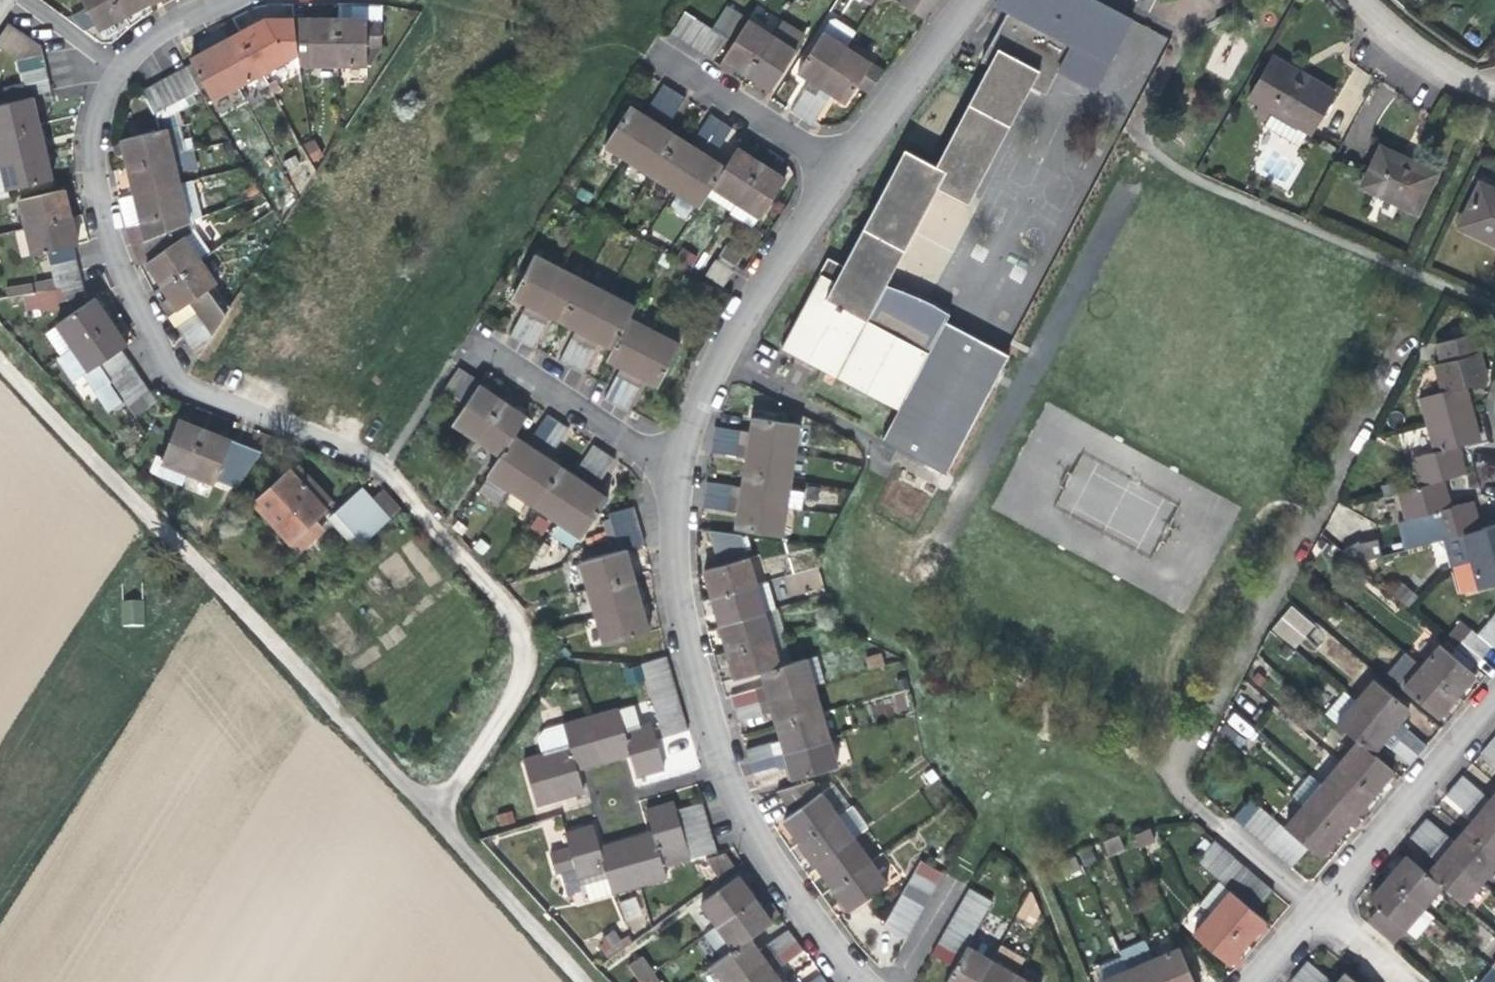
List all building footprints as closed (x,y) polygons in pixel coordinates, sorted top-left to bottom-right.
[(99,30),(100,29),(112,22),(116,20),(124,16),(115,0),(83,0),(87,7),(96,24),(99,30)] [(147,0),(115,0),(124,16),(136,9),(148,3),(147,0)] [(900,4),(925,20),(939,0),(903,0),(900,4)] [(1059,70),(1095,89),(1132,19),(1132,18),(1125,15),(1097,0),(997,0),(994,4),(1008,11),(1070,45),(1059,70)] [(367,18),(367,4),(352,4),(338,4),(338,18),(367,18)] [(726,6),(712,28),(718,32),(728,39),(743,16),(726,6)] [(96,24),(87,7),(71,16),(87,29),(96,24)] [(696,18),(685,11),(670,33),(681,40),(696,18)] [(1039,72),(1030,87),(1046,95),(1059,70),(1070,45),(1008,11),(981,60),(989,64),(998,50),(1039,72)] [(265,18),(240,32),(262,73),(297,54),(294,18),(276,18),(265,18)] [(338,64),(338,18),(310,18),(294,18),(297,54),(298,65),(338,64)] [(367,64),(367,21),(367,18),(338,18),(338,64),(367,64)] [(707,25),(696,18),(681,40),(692,47),(707,25)] [(823,32),(847,47),(856,33),(835,19),(830,20),(823,32)] [(772,35),(748,20),(718,66),(724,70),(731,74),(735,67),(747,74),(772,35)] [(367,21),(367,64),(373,64),(382,48),(382,21),(367,21)] [(117,31),(112,22),(100,29),(105,38),(117,31)] [(0,34),(0,48),(16,60),(43,54),(41,45),(8,23),(0,34)] [(712,28),(707,25),(692,47),(703,54),(718,32),(712,28)] [(262,73),(240,32),(233,36),(228,38),(223,30),(211,36),(237,86),(262,73)] [(728,39),(718,32),(703,54),(714,61),(728,39)] [(847,47),(823,32),(798,71),(811,80),(806,88),(816,95),(822,86),(847,47)] [(771,90),(796,51),(772,35),(747,74),(756,80),(752,88),(759,92),(765,96),(770,89),(771,90)] [(205,86),(212,99),(237,86),(211,36),(198,43),(203,52),(196,56),(190,59),(193,63),(205,86)] [(857,84),(870,62),(847,47),(822,86),(833,93),(846,101),(857,84)] [(947,169),(938,187),(969,203),(1030,87),(1039,72),(998,50),(989,64),(936,165),(947,169)] [(46,67),(43,54),(16,60),(19,73),(46,67)] [(1311,133),(1335,92),(1305,75),(1272,56),(1249,97),(1260,103),(1255,112),(1267,119),(1263,125),(1290,141),(1298,126),(1308,131),(1311,133)] [(870,62),(857,84),(869,92),(884,72),(870,62)] [(200,89),(205,86),(193,63),(187,65),(200,89)] [(176,71),(189,95),(200,89),(187,65),(176,71)] [(49,79),(46,67),(19,73),(22,84),(23,86),(49,79)] [(164,78),(177,101),(189,95),(176,71),(164,78)] [(153,84),(166,108),(177,101),(164,78),(153,84)] [(6,103),(32,96),(52,92),(49,79),(23,86),(22,84),(3,88),(6,103)] [(269,85),(273,95),(281,91),(276,81),(269,85)] [(643,114),(655,121),(674,91),(669,87),(663,83),(643,114)] [(142,90),(154,114),(166,108),(153,84),(142,90)] [(833,93),(822,86),(816,95),(802,118),(809,122),(813,125),(815,122),(833,93)] [(802,118),(816,95),(806,88),(805,88),(790,110),(796,114),(802,118)] [(674,91),(655,121),(666,128),(685,98),(680,94),(674,91)] [(32,96),(6,103),(0,104),(0,134),(39,124),(36,111),(32,96)] [(629,160),(655,121),(643,114),(630,105),(605,145),(629,160)] [(690,144),(701,151),(721,121),(717,118),(710,114),(690,144)] [(666,128),(655,121),(629,160),(652,175),(678,136),(666,128)] [(721,121),(701,151),(713,158),(732,128),(726,124),(721,121)] [(39,124),(0,134),(0,158),(1,162),(45,151),(42,137),(39,124)] [(166,129),(173,156),(186,153),(179,126),(166,129)] [(1298,126),(1290,141),(1299,146),(1308,131),(1298,126)] [(128,167),(173,156),(166,129),(122,139),(122,142),(125,154),(126,160),(128,167)] [(676,190),(701,151),(690,144),(678,136),(652,175),(676,190)] [(323,155),(314,139),(304,144),(313,161),(323,155)] [(739,148),(751,156),(757,148),(750,144),(744,140),(739,148)] [(116,156),(125,154),(122,142),(113,144),(116,156)] [(751,156),(739,148),(737,147),(725,166),(706,195),(730,210),(761,163),(751,156)] [(825,299),(866,319),(886,284),(938,187),(947,169),(936,165),(905,148),(843,265),(835,281),(825,299)] [(1417,212),(1436,173),(1407,159),(1405,163),(1400,161),(1379,150),(1362,186),(1417,212)] [(45,151),(1,162),(8,190),(18,187),(52,179),(49,165),(45,151)] [(713,158),(701,151),(676,190),(699,206),(706,195),(725,166),(713,158)] [(173,156),(177,173),(196,169),(192,152),(186,153),(173,156)] [(179,184),(177,173),(173,156),(128,167),(130,175),(131,181),(134,192),(135,194),(179,184)] [(8,190),(1,162),(0,162),(0,200),(9,197),(8,190)] [(785,178),(783,177),(771,170),(761,163),(730,210),(729,213),(751,228),(759,216),(760,217),(785,178)] [(771,170),(783,177),(785,174),(784,173),(785,170),(780,167),(775,164),(771,170)] [(192,181),(199,179),(196,169),(177,173),(179,184),(192,181)] [(52,179),(18,187),(20,193),(54,184),(52,179)] [(119,196),(134,192),(131,181),(116,184),(119,196)] [(201,217),(192,181),(179,184),(188,222),(201,217)] [(1460,225),(1494,242),(1494,190),(1481,183),(1460,225)] [(135,194),(141,223),(126,228),(128,235),(132,246),(142,241),(188,222),(179,184),(135,194)] [(68,205),(64,189),(19,200),(26,228),(71,217),(68,205)] [(126,228),(141,223),(135,194),(119,198),(126,228)] [(47,252),(73,246),(78,244),(74,231),(71,217),(26,228),(33,255),(47,252)] [(146,262),(191,232),(188,222),(142,241),(132,246),(140,267),(146,262)] [(194,229),(191,232),(146,262),(157,278),(162,286),(200,260),(211,253),(194,229)] [(76,258),(73,246),(47,252),(50,264),(76,258)] [(720,256),(735,265),(740,257),(725,247),(720,256)] [(526,303),(538,309),(560,268),(534,254),(512,296),(526,303)] [(732,269),(735,265),(720,256),(717,260),(732,269)] [(823,265),(819,273),(820,274),(835,281),(843,265),(828,257),(823,265)] [(79,271),(76,258),(50,264),(53,277),(79,271)] [(734,270),(732,269),(717,260),(716,259),(705,274),(723,286),(734,270)] [(178,309),(191,300),(208,288),(213,285),(216,283),(200,260),(162,286),(169,296),(178,309)] [(560,268),(538,309),(550,315),(563,322),(585,280),(560,268)] [(82,283),(79,271),(53,277),(54,280),(56,289),(82,283)] [(899,409),(907,392),(847,360),(859,337),(873,345),(882,328),(866,319),(825,299),(835,281),(820,274),(781,347),(899,409)] [(54,280),(35,283),(36,292),(56,289),(54,280)] [(576,329),(588,335),(609,293),(585,280),(563,322),(576,329)] [(82,283),(56,289),(59,302),(85,296),(82,283)] [(34,292),(32,284),(5,289),(7,297),(23,294),(34,292)] [(882,328),(929,352),(945,321),(950,314),(886,284),(866,319),(882,328)] [(226,314),(230,308),(213,285),(208,288),(226,314)] [(226,314),(208,288),(191,300),(199,311),(206,322),(214,333),(226,314)] [(59,302),(56,289),(36,292),(34,292),(23,294),(26,310),(39,308),(51,310),(54,305),(59,302)] [(609,293),(588,335),(599,341),(613,348),(629,318),(635,306),(609,293)] [(169,316),(178,309),(169,296),(160,302),(163,308),(169,316)] [(59,326),(73,347),(111,321),(102,308),(95,298),(57,323),(59,326)] [(199,311),(191,300),(178,309),(169,316),(176,326),(199,311)] [(521,341),(538,309),(526,303),(510,335),(516,339),(521,341)] [(550,315),(538,309),(521,341),(527,344),(533,347),(550,315)] [(176,326),(184,338),(206,322),(199,311),(176,326)] [(621,366),(633,372),(655,331),(629,318),(613,348),(607,359),(621,366)] [(99,364),(121,349),(127,345),(119,333),(111,321),(73,347),(89,371),(99,364)] [(929,352),(907,392),(899,409),(882,440),(897,448),(946,474),(1009,355),(1005,353),(945,321),(929,352)] [(198,358),(214,333),(206,322),(184,338),(198,358)] [(62,354),(73,347),(59,326),(48,333),(62,354)] [(907,392),(929,352),(882,328),(873,345),(859,337),(847,360),(907,392)] [(571,367),(588,335),(576,329),(559,361),(564,364),(571,367)] [(655,331),(633,372),(644,378),(658,386),(680,344),(655,331)] [(1442,362),(1478,352),(1473,333),(1436,343),(1442,362)] [(599,341),(588,335),(571,367),(577,370),(583,373),(599,341)] [(84,374),(89,371),(73,347),(62,354),(58,357),(75,381),(84,375),(84,374)] [(129,360),(121,349),(99,364),(106,375),(129,360)] [(1442,392),(1465,386),(1487,380),(1479,352),(1478,352),(1442,362),(1435,364),(1442,392)] [(136,370),(129,360),(106,375),(111,382),(114,385),(136,370)] [(110,383),(111,382),(106,375),(99,364),(89,371),(84,374),(84,375),(96,393),(98,392),(97,391),(110,383)] [(616,405),(633,372),(621,366),(604,398),(609,401),(616,405)] [(469,374),(459,367),(444,389),(454,396),(469,374)] [(143,381),(136,370),(114,385),(121,396),(143,381)] [(644,378),(633,372),(616,405),(622,408),(628,411),(628,410),(644,378)] [(480,381),(469,374),(454,396),(465,404),(479,384),(480,381)] [(128,407),(144,396),(151,392),(143,381),(121,396),(128,407)] [(98,392),(110,410),(123,402),(110,383),(97,391),(98,392)] [(490,392),(479,384),(465,404),(452,423),(476,439),(503,400),(490,392)] [(1468,396),(1465,386),(1442,392),(1420,398),(1428,425),(1472,413),(1468,396)] [(158,402),(151,392),(144,396),(151,406),(158,402)] [(151,406),(144,396),(128,407),(135,417),(151,406)] [(516,409),(503,400),(476,439),(500,455),(514,435),(527,416),(516,409)] [(527,444),(538,451),(558,421),(553,417),(547,413),(527,444)] [(1435,452),(1458,446),(1480,440),(1472,413),(1428,425),(1435,452)] [(751,432),(749,445),(794,452),(799,424),(753,417),(751,432)] [(191,424),(178,419),(163,457),(161,462),(188,472),(205,429),(191,424)] [(558,421),(538,451),(549,458),(569,428),(564,425),(558,421)] [(712,439),(749,445),(751,432),(715,426),(714,432),(712,439)] [(229,439),(205,429),(188,472),(214,483),(216,479),(236,488),(261,451),(229,439)] [(511,490),(538,451),(527,444),(514,435),(500,455),(488,474),(511,490)] [(747,458),(749,445),(712,439),(712,445),(710,452),(747,458)] [(573,475),(584,482),(604,451),(598,447),(593,444),(573,475)] [(794,452),(749,445),(747,458),(744,472),(790,480),(794,452)] [(1461,458),(1458,446),(1435,452),(1413,458),(1421,486),(1443,480),(1465,474),(1461,458)] [(549,458),(538,451),(511,490),(534,505),(561,466),(549,458)] [(604,451),(584,482),(595,489),(615,459),(610,455),(604,451)] [(188,472),(161,462),(163,457),(156,454),(150,470),(183,483),(188,472)] [(290,469),(253,502),(297,551),(313,537),(305,528),(314,520),(326,509),(325,507),(332,501),(314,481),(299,464),(292,470),(290,469)] [(557,521),(584,482),(573,475),(561,466),(534,505),(557,521)] [(742,487),(740,500),(785,507),(788,489),(790,480),(744,472),(742,487)] [(1399,492),(1406,519),(1450,507),(1443,480),(1421,486),(1399,492)] [(704,494),(740,500),(742,487),(706,481),(705,488),(704,494)] [(595,489),(584,482),(557,521),(581,537),(608,498),(595,489)] [(356,549),(401,509),(383,489),(372,499),(362,488),(328,518),(356,549)] [(805,492),(788,489),(785,507),(802,510),(805,492)] [(738,513),(740,500),(704,494),(703,501),(702,507),(738,513)] [(785,507),(740,500),(738,513),(735,528),(781,535),(785,507)] [(1450,507),(1406,519),(1414,547),(1445,538),(1480,529),(1476,512),(1473,501),(1450,507)] [(634,506),(608,514),(612,526),(638,518),(634,506)] [(638,518),(612,526),(615,538),(641,531),(638,518)] [(1405,549),(1414,547),(1406,519),(1398,521),(1405,549)] [(305,528),(313,537),(322,528),(314,520),(305,528)] [(1494,554),(1494,524),(1480,529),(1445,538),(1453,566),(1455,565),(1494,554)] [(619,551),(625,549),(645,543),(641,531),(615,538),(619,551)] [(719,566),(748,558),(742,535),(709,531),(719,566)] [(1355,563),(1382,555),(1378,538),(1359,543),(1358,541),(1341,551),(1355,563)] [(625,549),(619,551),(580,562),(588,589),(633,576),(629,562),(625,549)] [(1494,584),(1494,554),(1455,565),(1463,593),(1494,584)] [(756,585),(748,558),(719,566),(704,570),(709,586),(712,597),(756,585)] [(637,589),(633,576),(588,589),(596,617),(641,604),(637,589)] [(1392,578),(1382,593),(1407,609),(1417,594),(1392,578)] [(756,585),(764,612),(775,608),(768,581),(756,585)] [(719,624),(764,612),(756,585),(712,597),(716,610),(719,624)] [(149,624),(148,600),(129,600),(128,600),(128,624),(149,624)] [(645,617),(641,604),(596,617),(604,644),(649,631),(645,617)] [(1314,625),(1291,605),(1272,628),(1295,648),(1314,625)] [(783,635),(775,608),(764,612),(772,638),(783,635)] [(772,638),(764,612),(719,624),(723,638),(727,651),(772,638)] [(1494,614),(1486,624),(1494,632),(1494,614)] [(1455,649),(1463,639),(1471,630),(1461,622),(1445,640),(1455,649)] [(1486,624),(1477,634),(1492,646),(1494,649),(1494,632),(1486,624)] [(1471,630),(1463,639),(1483,656),(1492,646),(1477,634),(1471,629),(1471,630)] [(779,666),(791,662),(783,635),(772,638),(779,666)] [(779,666),(772,638),(727,651),(731,665),(735,678),(762,671),(779,666)] [(1455,649),(1451,653),(1471,670),(1483,656),(1463,639),(1455,649)] [(1475,674),(1471,670),(1451,653),(1440,644),(1421,666),(1457,696),(1466,685),(1475,674)] [(866,657),(869,669),(884,665),(881,653),(866,657)] [(1402,687),(1421,666),(1406,653),(1388,674),(1402,687)] [(644,676),(670,668),(667,656),(641,663),(644,676)] [(766,685),(770,698),(814,685),(806,658),(791,662),(779,666),(762,671),(766,685)] [(1421,666),(1402,687),(1438,717),(1447,707),(1457,696),(1421,666)] [(648,688),(674,681),(670,668),(644,676),(648,688)] [(1355,701),(1391,731),(1399,721),(1409,709),(1374,680),(1355,701)] [(652,701),(678,693),(674,681),(648,688),(652,701)] [(760,701),(770,698),(766,685),(731,696),(732,702),(734,708),(760,701)] [(777,725),(822,712),(814,685),(770,698),(773,711),(777,725)] [(1337,723),(1355,701),(1344,692),(1325,713),(1337,723)] [(655,713),(681,705),(678,693),(652,701),(655,713)] [(764,713),(773,711),(770,698),(760,701),(764,713)] [(738,721),(764,713),(760,701),(734,708),(736,715),(738,721)] [(1355,701),(1337,723),(1358,741),(1372,753),(1382,741),(1391,731),(1355,701)] [(618,709),(624,731),(640,727),(634,704),(618,709)] [(659,725),(685,718),(681,705),(655,713),(659,725)] [(624,731),(618,709),(591,717),(604,761),(618,757),(630,753),(624,731)] [(782,740),(785,751),(829,739),(822,712),(777,725),(782,740)] [(1233,713),(1221,726),(1240,743),(1252,730),(1233,713)] [(591,717),(565,724),(571,746),(578,768),(587,766),(604,761),(591,717)] [(663,738),(688,730),(685,718),(659,725),(663,738)] [(1399,721),(1391,731),(1419,755),(1422,751),(1427,745),(1399,721)] [(640,727),(624,731),(630,753),(637,776),(664,768),(652,723),(640,727)] [(544,754),(571,746),(565,724),(546,730),(539,738),(544,754)] [(1419,755),(1391,731),(1382,741),(1410,765),(1414,761),(1419,755)] [(829,739),(785,751),(789,764),(793,779),(837,766),(829,739)] [(772,743),(775,754),(785,751),(782,740),(772,743)] [(1339,763),(1375,792),(1384,782),(1393,771),(1372,753),(1358,741),(1339,763)] [(749,762),(775,754),(772,743),(772,742),(746,749),(748,756),(749,762)] [(1489,742),(1485,748),(1481,752),(1494,764),(1494,747),(1489,742)] [(578,768),(571,746),(544,754),(524,760),(536,804),(584,791),(578,768)] [(789,764),(785,751),(775,754),(749,762),(751,768),(753,774),(789,764)] [(1339,763),(1321,784),(1357,814),(1367,802),(1375,792),(1339,763)] [(1454,785),(1482,809),(1490,799),(1462,775),(1458,779),(1454,785)] [(1303,805),(1321,784),(1312,776),(1294,797),(1303,805)] [(792,813),(822,792),(813,780),(777,791),(792,813)] [(822,792),(838,815),(850,807),(834,784),(822,792)] [(1357,814),(1321,784),(1303,805),(1339,835),(1349,822),(1354,816),(1357,814)] [(1474,819),(1482,809),(1454,785),(1449,790),(1445,795),(1474,819)] [(838,815),(822,792),(792,813),(784,818),(794,832),(800,841),(838,815)] [(1482,809),(1494,820),(1494,793),(1490,799),(1482,809)] [(1260,806),(1250,797),(1232,818),(1242,826),(1260,806)] [(663,867),(691,859),(687,847),(684,834),(680,822),(677,809),(675,802),(647,810),(653,832),(663,867)] [(706,814),(703,802),(677,809),(680,822),(706,814)] [(850,807),(838,815),(854,838),(868,828),(852,805),(850,807)] [(1289,831),(1299,839),(1309,847),(1320,857),(1331,844),(1339,835),(1303,805),(1285,827),(1289,831)] [(1269,814),(1260,806),(1242,826),(1252,835),(1269,814)] [(1494,856),(1494,820),(1482,809),(1474,819),(1464,830),(1494,856)] [(684,834),(710,827),(706,814),(680,822),(684,834)] [(1279,822),(1269,814),(1252,835),(1262,843),(1279,822)] [(854,838),(838,815),(800,841),(809,854),(816,864),(854,838)] [(1357,824),(1360,821),(1354,816),(1349,822),(1355,827),(1357,824)] [(1417,827),(1446,851),(1454,841),(1426,817),(1422,822),(1417,827)] [(1285,827),(1279,822),(1262,843),(1272,851),(1289,831),(1285,827)] [(578,877),(606,870),(599,848),(593,826),(566,833),(578,877)] [(687,847),(714,839),(710,827),(684,834),(687,847)] [(1437,861),(1446,851),(1417,827),(1413,832),(1409,837),(1437,861)] [(1155,840),(1150,828),(1134,834),(1139,846),(1155,840)] [(1446,851),(1481,881),(1494,864),(1494,856),(1464,830),(1454,841),(1446,851)] [(1299,839),(1289,831),(1272,851),(1281,860),(1299,839)] [(666,877),(663,867),(653,832),(639,836),(626,840),(639,884),(666,877)] [(1125,848),(1119,834),(1103,841),(1108,854),(1125,848)] [(870,861),(854,838),(816,864),(824,876),(832,887),(870,861)] [(714,839),(687,847),(691,859),(717,851),(714,839)] [(1309,847),(1299,839),(1281,860),(1291,868),(1309,847)] [(606,870),(612,892),(639,884),(626,840),(609,845),(599,848),(606,870)] [(1224,848),(1215,840),(1197,860),(1206,868),(1224,848)] [(1234,856),(1224,848),(1206,868),(1216,877),(1234,856)] [(1098,860),(1093,849),(1081,854),(1086,865),(1098,860)] [(1481,881),(1446,851),(1437,861),(1427,873),(1442,885),(1462,903),(1481,881)] [(705,858),(720,879),(736,867),(725,853),(705,858)] [(1442,885),(1427,873),(1406,855),(1397,866),(1388,877),(1423,907),(1442,885)] [(1244,865),(1234,856),(1216,877),(1226,885),(1244,865)] [(1080,869),(1075,857),(1059,863),(1065,876),(1080,869)] [(914,871),(938,884),(944,873),(921,859),(914,871)] [(886,884),(870,861),(832,887),(841,899),(849,911),(886,884)] [(1254,873),(1244,865),(1226,885),(1236,894),(1254,873)] [(612,892),(606,870),(578,877),(585,900),(612,892)] [(908,882),(931,895),(938,884),(914,871),(908,882)] [(1264,882),(1254,873),(1236,894),(1246,902),(1264,882)] [(747,888),(738,876),(701,903),(718,926),(755,899),(747,888)] [(1405,929),(1423,907),(1388,877),(1379,888),(1369,899),(1380,908),(1370,919),(1395,940),(1405,929)] [(1212,912),(1231,891),(1219,881),(1201,903),(1212,912)] [(902,893),(925,906),(931,895),(908,882),(902,893)] [(1273,890),(1264,882),(1246,902),(1256,911),(1273,891),(1273,890)] [(993,901),(969,887),(963,898),(986,912),(993,901)] [(1032,921),(1040,909),(1031,890),(1018,913),(1032,921)] [(1231,891),(1212,912),(1247,942),(1257,931),(1266,921),(1231,891)] [(895,904),(919,918),(925,906),(902,893),(895,904)] [(636,895),(618,902),(625,921),(643,914),(636,895)] [(986,912),(963,898),(956,910),(980,923),(986,912)] [(755,899),(718,926),(706,934),(723,957),(749,938),(772,922),(771,920),(763,910),(760,906),(755,899)] [(771,920),(779,914),(772,904),(763,910),(771,920)] [(889,916),(912,929),(919,918),(895,904),(889,916)] [(1433,915),(1423,907),(1405,929),(1414,937),(1433,915)] [(980,923),(956,910),(950,921),(973,934),(980,923)] [(1212,912),(1194,934),(1229,964),(1231,961),(1237,954),(1247,942),(1212,912)] [(882,927),(906,940),(912,929),(889,916),(882,927)] [(973,934),(950,921),(943,932),(967,946),(973,934)] [(612,928),(595,942),(609,958),(625,944),(612,928)] [(758,950),(766,961),(796,939),(793,935),(788,929),(758,950)] [(967,946),(943,932),(937,943),(961,956),(967,946)] [(973,934),(967,946),(992,960),(998,949),(973,934)] [(766,961),(758,950),(749,938),(723,957),(712,965),(724,981),(737,981),(766,961)] [(796,939),(766,961),(774,972),(804,950),(800,945),(796,939)] [(1120,952),(1122,957),(1127,969),(1153,958),(1145,941),(1120,952)] [(961,956),(937,943),(931,954),(954,968),(961,956)] [(992,960),(1016,974),(1025,959),(1000,945),(998,949),(992,960)] [(967,946),(961,956),(954,968),(946,981),(979,981),(992,960),(967,946)] [(1153,958),(1163,981),(1194,981),(1179,947),(1153,958)] [(1241,963),(1244,960),(1237,954),(1231,961),(1238,967),(1241,963)] [(641,956),(628,965),(640,981),(652,973),(641,956)] [(1102,980),(1127,969),(1122,957),(1097,968),(1102,980)] [(1127,969),(1133,981),(1163,981),(1153,958),(1127,969)] [(1016,974),(992,960),(979,981),(1011,981),(1016,974)] [(1313,981),(1333,981),(1307,960),(1303,965),(1298,970),(1313,981)] [(766,961),(737,981),(781,981),(774,972),(766,961)] [(1494,968),(1481,981),(1494,981),(1494,969),(1494,968)] [(1127,969),(1102,980),(1101,981),(1102,981),(1133,981),(1127,969)] [(1298,970),(1295,974),(1290,980),(1292,981),(1313,981),(1298,970)] [(1345,972),(1337,981),(1357,981),(1345,972)] [(652,973),(640,981),(659,981),(652,973)] [(825,979),(821,973),(809,981),(827,981),(825,979)] [(1016,974),(1011,981),(1030,981),(1016,974)]
